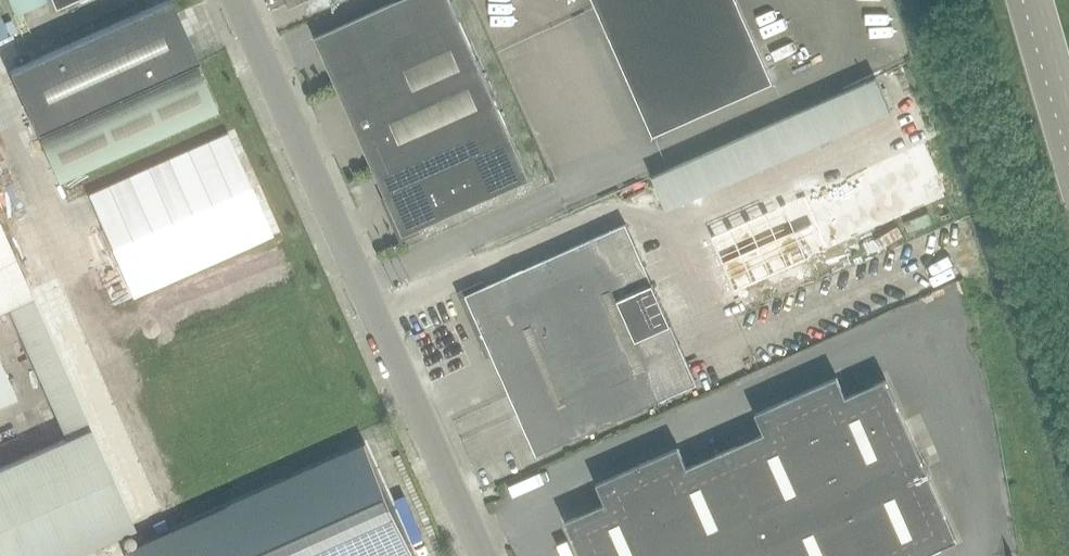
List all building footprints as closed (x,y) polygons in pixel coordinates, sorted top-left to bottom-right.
[(15,16),(47,2),(46,0),(8,0),(15,16)] [(197,62),(170,0),(25,64),(9,72),(37,133),(195,63),(197,62)] [(78,0),(51,0),(55,10),(78,0)] [(333,3),(332,0),(308,0),(313,12),(333,3)] [(315,37),(403,236),(530,179),(450,0),(399,0),(315,37)] [(653,136),(772,83),(736,0),(593,0),(653,136)] [(0,17),(0,40),(8,36),(0,17)] [(217,112),(198,69),(39,140),(58,183),(217,112)] [(876,78),(855,87),(869,119),(890,110),(876,78)] [(849,128),(869,119),(855,87),(835,96),(849,128)] [(829,137),(849,128),(835,96),(815,105),(829,137)] [(809,146),(829,137),(815,105),(794,114),(809,146)] [(789,155),(809,146),(794,114),(774,123),(789,155)] [(768,164),(789,155),(774,123),(754,132),(768,164)] [(748,173),(768,164),(754,132),(734,141),(748,173)] [(228,134),(88,195),(133,296),(272,235),(228,134)] [(728,182),(748,173),(734,141),(714,150),(728,182)] [(925,142),(907,150),(917,174),(919,177),(926,174),(937,169),(932,160),(925,142)] [(708,191),(728,182),(714,150),(693,159),(708,191)] [(900,153),(889,158),(901,185),(919,177),(917,174),(907,150),(900,153)] [(880,162),(871,166),(883,193),(901,185),(889,158),(880,162)] [(687,200),(708,191),(693,159),(673,168),(687,200)] [(871,166),(854,174),(865,201),(883,193),(871,166)] [(666,209),(687,200),(673,168),(652,177),(666,209)] [(926,174),(919,177),(926,194),(930,204),(948,196),(937,169),(926,174)] [(854,174),(836,182),(848,208),(865,201),(854,174)] [(919,177),(901,185),(913,212),(930,204),(926,194),(919,177)] [(836,182),(818,190),(830,216),(848,208),(836,182)] [(901,185),(883,193),(895,220),(913,212),(901,185)] [(818,190),(800,197),(812,224),(830,216),(818,190)] [(883,193),(865,201),(877,227),(895,220),(883,193)] [(800,197),(783,205),(794,232),(812,224),(800,197)] [(865,201),(848,208),(859,235),(877,227),(865,201)] [(783,205),(765,213),(776,240),(794,232),(783,205)] [(848,208),(830,216),(842,243),(859,235),(848,208)] [(765,213),(747,221),(759,248),(776,240),(765,213)] [(830,216),(812,224),(824,251),(842,243),(830,216)] [(747,221),(729,229),(741,256),(759,248),(747,221)] [(466,295),(484,336),(536,455),(696,384),(678,344),(625,224),(466,295)] [(812,224),(794,232),(806,259),(824,251),(812,224)] [(0,468),(0,555),(70,555),(134,528),(33,299),(31,296),(0,226),(0,310),(7,307),(66,439),(0,468)] [(729,229),(711,237),(723,264),(741,256),(729,229)] [(794,232),(776,240),(788,267),(806,259),(794,232)] [(776,240),(759,248),(770,275),(788,267),(776,240)] [(759,248),(741,256),(753,283),(770,275),(759,248)] [(741,256),(723,264),(735,290),(753,283),(741,256)] [(16,398),(0,363),(0,405),(16,398)] [(957,541),(886,380),(846,398),(837,378),(756,414),(765,434),(687,468),(679,448),(597,484),(606,504),(566,521),(581,555),(923,555),(957,541)] [(122,551),(124,555),(416,555),(365,443),(122,551)]
